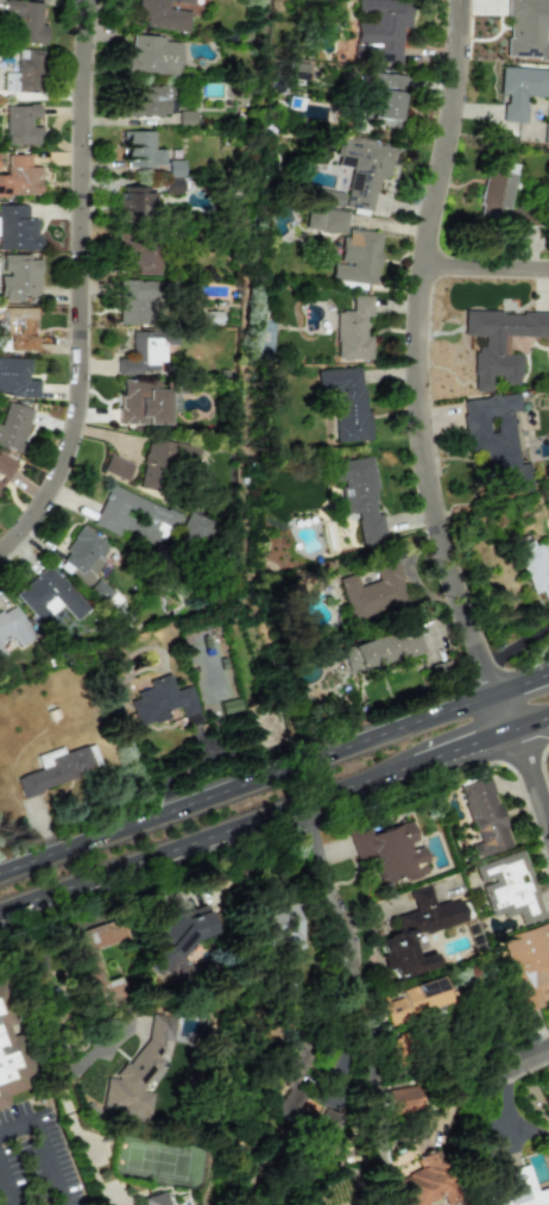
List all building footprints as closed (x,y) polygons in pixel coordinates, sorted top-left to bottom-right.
[(44,44),(45,25),(40,25),(41,2),(9,0),(7,42),(44,44)] [(167,9),(168,0),(137,0),(134,25),(186,31),(189,11),(167,9)] [(409,27),(409,0),(355,0),(354,57),(373,57),(373,61),(400,62),(400,27),(409,27)] [(548,59),(548,42),(543,42),(543,28),(548,28),(548,0),(507,0),(506,58),(548,59)] [(131,35),(127,71),(174,76),(178,40),(131,35)] [(2,91),(41,92),(42,50),(17,49),(16,73),(3,72),(2,91)] [(525,96),(546,97),(547,88),(548,88),(548,70),(499,68),(498,94),(503,94),(502,121),(524,122),(525,96)] [(397,128),(403,76),(371,72),(366,113),(377,114),(376,125),(397,128)] [(118,116),(173,116),(173,86),(129,87),(129,102),(118,102),(118,116)] [(5,105),(5,145),(38,144),(38,126),(30,126),(30,118),(38,118),(38,105),(5,105)] [(152,131),(122,131),(123,167),(163,166),(163,149),(152,149),(152,131)] [(394,147),(338,139),(334,166),(350,168),(344,207),(372,211),(377,177),(389,179),(394,147)] [(6,155),(6,174),(0,174),(0,194),(40,194),(40,166),(29,167),(29,155),(6,155)] [(476,213),(501,219),(513,164),(494,160),(492,172),(485,170),(476,213)] [(149,186),(118,185),(117,217),(149,218),(149,186)] [(341,206),(342,192),(319,190),(318,205),(341,206)] [(28,206),(0,205),(0,249),(37,250),(38,218),(28,218),(28,206)] [(347,211),(305,208),(304,230),(346,232),(347,211)] [(380,232),(346,229),(345,238),(336,236),(333,263),(331,263),(329,279),(374,284),(380,232)] [(158,274),(158,241),(134,241),(135,275),(158,274)] [(0,255),(0,301),(22,301),(22,297),(39,296),(39,259),(29,259),(29,255),(0,255)] [(116,324),(148,324),(149,291),(153,291),(153,281),(117,280),(116,324)] [(372,295),(351,295),(351,311),(335,310),(334,358),(370,359),(370,336),(364,336),(365,316),(371,316),(372,295)] [(0,306),(0,350),(34,350),(34,306),(0,306)] [(463,310),(462,335),(482,336),(482,347),(473,346),(472,391),(488,392),(489,375),(499,375),(499,385),(518,386),(520,354),(506,354),(506,335),(548,337),(548,313),(463,310)] [(0,357),(0,395),(37,396),(38,380),(28,380),(29,358),(0,357)] [(334,443),(367,441),(364,367),(318,369),(319,408),(333,407),(334,443)] [(119,424),(165,425),(165,381),(119,380),(119,424)] [(460,399),(464,451),(485,449),(489,494),(529,491),(527,463),(515,464),(510,411),(518,410),(517,394),(460,399)] [(19,450),(32,410),(7,402),(0,423),(0,444),(19,450)] [(185,445),(147,438),(139,487),(167,492),(174,450),(184,452),(185,445)] [(7,479),(16,464),(0,454),(0,475),(7,479)] [(102,471),(125,481),(132,464),(108,455),(102,471)] [(92,525),(119,536),(120,533),(161,549),(176,513),(108,486),(92,525)] [(206,551),(215,521),(187,512),(178,543),(206,551)] [(104,559),(99,556),(107,545),(81,527),(54,564),(85,586),(104,559)] [(546,562),(540,540),(516,547),(531,600),(548,595),(548,561),(546,562)] [(337,578),(347,619),(407,603),(395,559),(372,565),(376,581),(357,586),(354,573),(337,578)] [(11,635),(17,645),(31,638),(12,601),(0,607),(0,641),(11,635)] [(424,651),(415,625),(338,649),(347,675),(424,651)] [(198,711),(190,685),(174,690),(169,674),(147,681),(150,690),(128,697),(137,727),(168,718),(165,710),(180,706),(182,716),(198,711)] [(35,755),(40,770),(15,777),(20,795),(100,771),(92,744),(62,753),(60,747),(35,755)] [(458,785),(476,843),(469,845),(473,858),(510,847),(488,776),(458,785)] [(378,885),(404,876),(405,880),(426,874),(423,863),(427,861),(421,843),(417,844),(409,820),(370,834),(368,827),(346,834),(355,860),(369,855),(378,885)] [(543,918),(523,851),(474,865),(479,885),(482,884),(491,916),(502,913),(504,918),(517,914),(521,925),(543,918)] [(436,967),(433,952),(416,957),(410,936),(465,921),(459,898),(433,905),(428,885),(408,890),(413,910),(386,918),(391,934),(378,937),(387,970),(390,969),(393,978),(436,967)] [(304,944),(294,902),(262,910),(271,952),(304,944)] [(217,934),(207,904),(177,914),(150,944),(154,957),(147,965),(160,976),(170,973),(172,978),(181,986),(195,970),(180,956),(193,941),(217,934)] [(125,1000),(118,976),(102,981),(93,948),(125,940),(120,919),(69,933),(90,1010),(125,1000)] [(523,1012),(541,1006),(535,985),(548,981),(548,922),(500,937),(523,1012)] [(396,990),(398,997),(378,1003),(384,1024),(447,1005),(439,977),(396,990)] [(8,1107),(5,1094),(33,1086),(20,1033),(9,1036),(7,1025),(11,1024),(0,981),(0,1109),(8,1107)] [(102,1109),(111,1110),(122,1120),(147,1123),(151,1092),(144,1091),(145,1081),(163,1062),(161,1060),(164,1040),(172,1041),(175,1017),(151,1014),(147,1039),(117,1072),(116,1079),(106,1078),(102,1109)] [(279,1075),(294,1082),(308,1054),(293,1047),(279,1075)] [(420,1109),(416,1085),(385,1090),(389,1115),(420,1109)] [(273,1114),(289,1122),(303,1096),(287,1088),(273,1114)] [(329,1147),(344,1119),(323,1108),(308,1136),(329,1147)] [(416,1159),(420,1168),(395,1180),(406,1204),(425,1204),(441,1197),(444,1204),(457,1198),(435,1150),(416,1159)] [(534,1190),(527,1165),(501,1172),(507,1196),(487,1201),(488,1204),(548,1204),(548,1186),(534,1190)] [(163,1192),(140,1197),(142,1204),(166,1204),(163,1192)]
